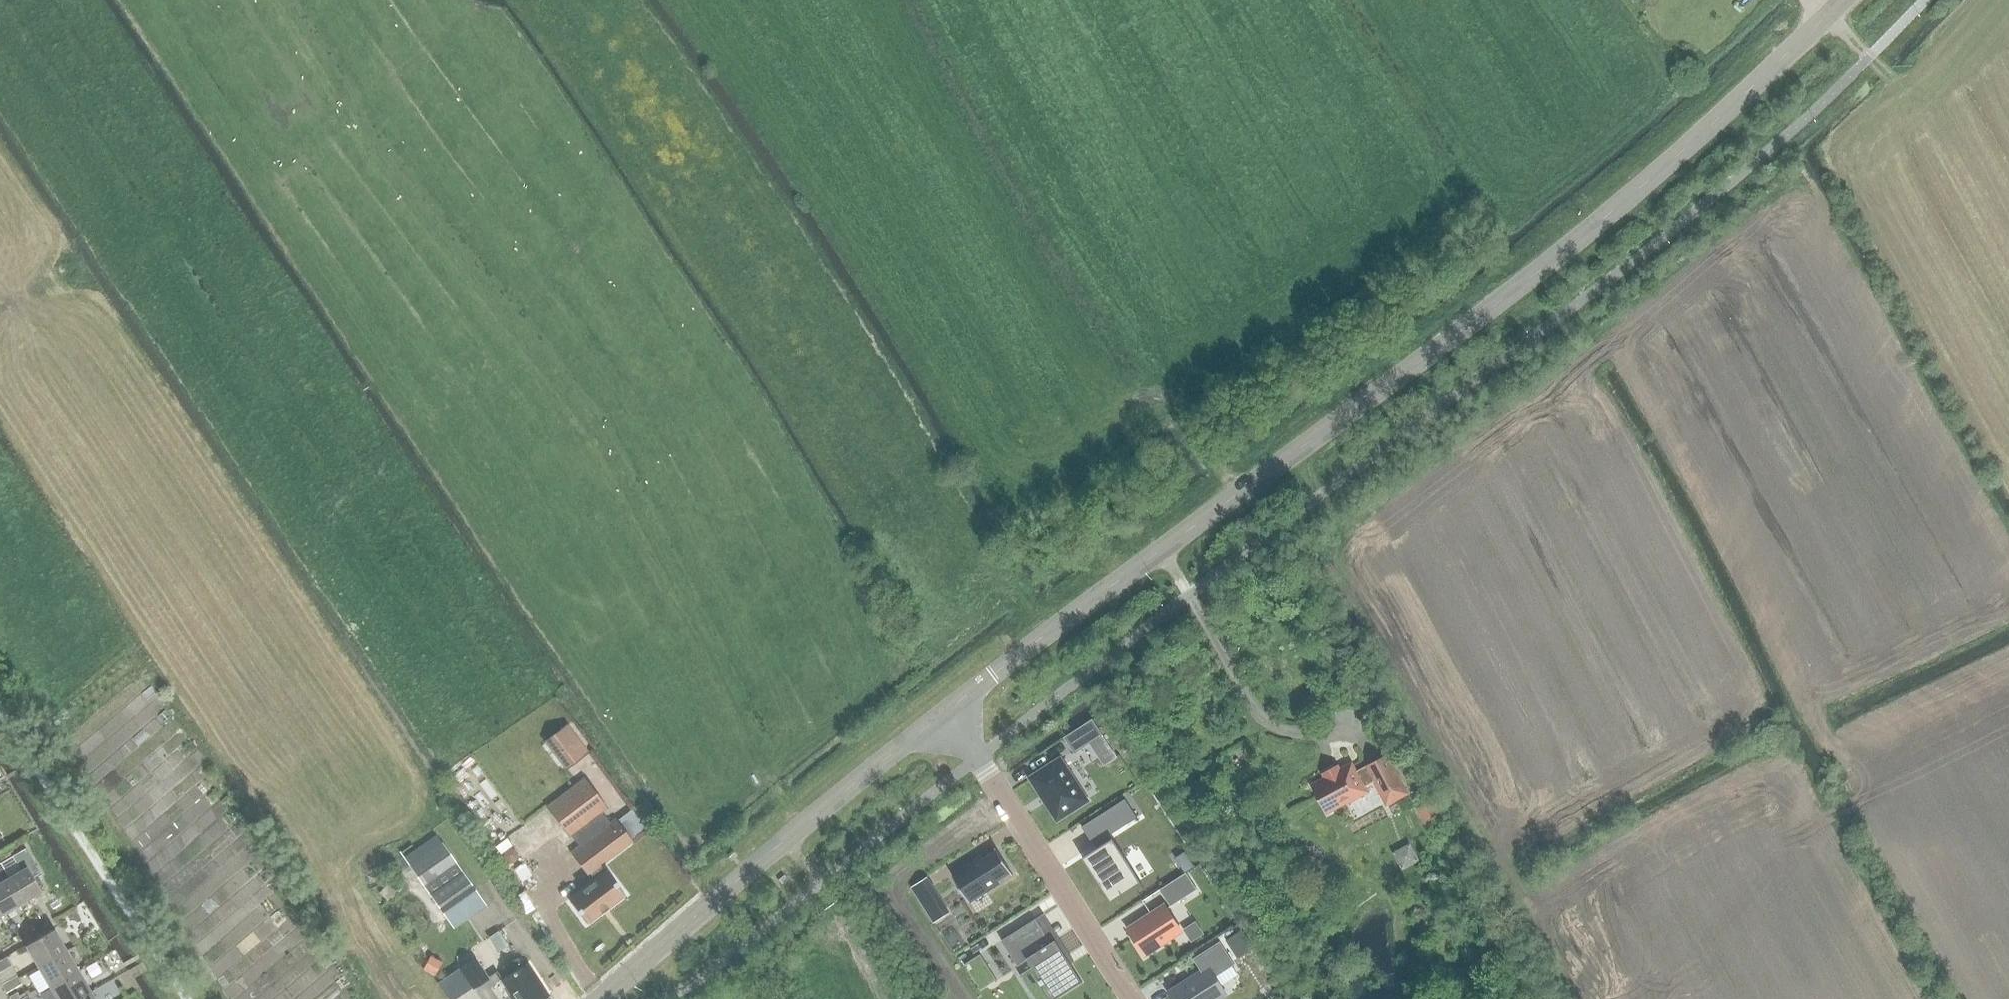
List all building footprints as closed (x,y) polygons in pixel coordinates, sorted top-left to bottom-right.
[(1324,692),(1318,698),(1326,705),(1332,699),(1324,692)] [(1092,720),(1065,737),(1074,753),(1102,735),(1092,720)] [(566,766),(586,752),(577,739),(557,753),(566,766)] [(1325,779),(1312,786),(1327,813),(1354,798),(1355,800),(1368,792),(1365,787),(1374,782),(1386,804),(1406,793),(1386,756),(1366,767),(1367,769),(1356,775),(1351,765),(1340,771),(1337,767),(1322,775),(1325,779)] [(136,793),(131,774),(144,771),(141,760),(96,772),(104,802),(136,793)] [(1040,794),(1041,795),(1042,795),(1046,802),(1047,803),(1057,818),(1086,800),(1060,760),(1031,778),(1041,793),(1040,794)] [(547,807),(569,837),(605,810),(583,781),(547,807)] [(1124,798),(1081,826),(1093,845),(1094,845),(1096,848),(1082,858),(1111,902),(1142,883),(1113,838),(1112,838),(1109,835),(1137,817),(1124,798)] [(1416,809),(1426,828),(1442,819),(1431,801),(1416,809)] [(593,881),(570,899),(588,923),(624,895),(606,871),(603,873),(599,867),(631,842),(628,839),(616,823),(614,820),(609,823),(578,847),(570,853),(587,876),(588,875),(593,881)] [(441,841),(408,864),(443,913),(476,890),(441,841)] [(1394,851),(1403,868),(1421,859),(1411,842),(1394,851)] [(1012,875),(1013,874),(995,847),(994,848),(996,850),(983,859),(981,856),(952,875),(969,902),(998,883),(997,880),(1010,872),(1012,875)] [(503,852),(502,857),(506,862),(512,863),(516,859),(517,853),(513,849),(508,848),(503,852)] [(20,870),(9,877),(6,879),(20,906),(42,893),(26,867),(29,865),(21,852),(13,857),(20,870)] [(0,882),(0,917),(20,906),(6,879),(9,877),(1,864),(0,864),(0,865),(0,882)] [(1159,889),(1170,906),(1196,889),(1186,872),(1159,889)] [(387,884),(378,893),(387,901),(395,892),(387,884)] [(932,890),(919,899),(927,912),(941,903),(932,890)] [(1144,955),(1181,931),(1164,905),(1127,929),(1144,955)] [(1001,941),(1017,966),(1028,959),(1033,967),(1041,979),(1039,980),(1041,983),(1032,989),(1039,998),(1055,998),(1083,981),(1071,963),(1075,961),(1074,960),(1070,962),(1056,939),(1050,943),(1035,919),(1001,941)] [(1185,927),(1193,940),(1204,933),(1197,920),(1185,927)] [(1238,957),(1254,947),(1242,928),(1226,937),(1238,957)] [(25,947),(37,969),(67,951),(55,930),(25,947)] [(1413,935),(1410,940),(1412,946),(1417,948),(1423,946),(1425,941),(1423,936),(1418,933),(1413,935)] [(1168,993),(1172,998),(1219,998),(1227,994),(1215,976),(1234,964),(1220,941),(1199,954),(1208,968),(1201,972),(1168,993)] [(37,969),(50,989),(79,972),(67,951),(37,969)] [(981,954),(965,964),(981,989),(996,980),(981,954)] [(430,956),(422,970),(434,976),(441,962),(430,956)] [(512,998),(545,998),(544,998),(548,996),(527,962),(523,965),(517,956),(502,965),(508,975),(500,980),(512,998)] [(11,966),(6,958),(0,961),(0,972),(11,966)] [(460,968),(473,989),(487,979),(474,959),(460,968)] [(55,998),(80,998),(91,992),(79,972),(50,989),(55,998)] [(2,985),(7,993),(21,984),(17,977),(2,985)]
